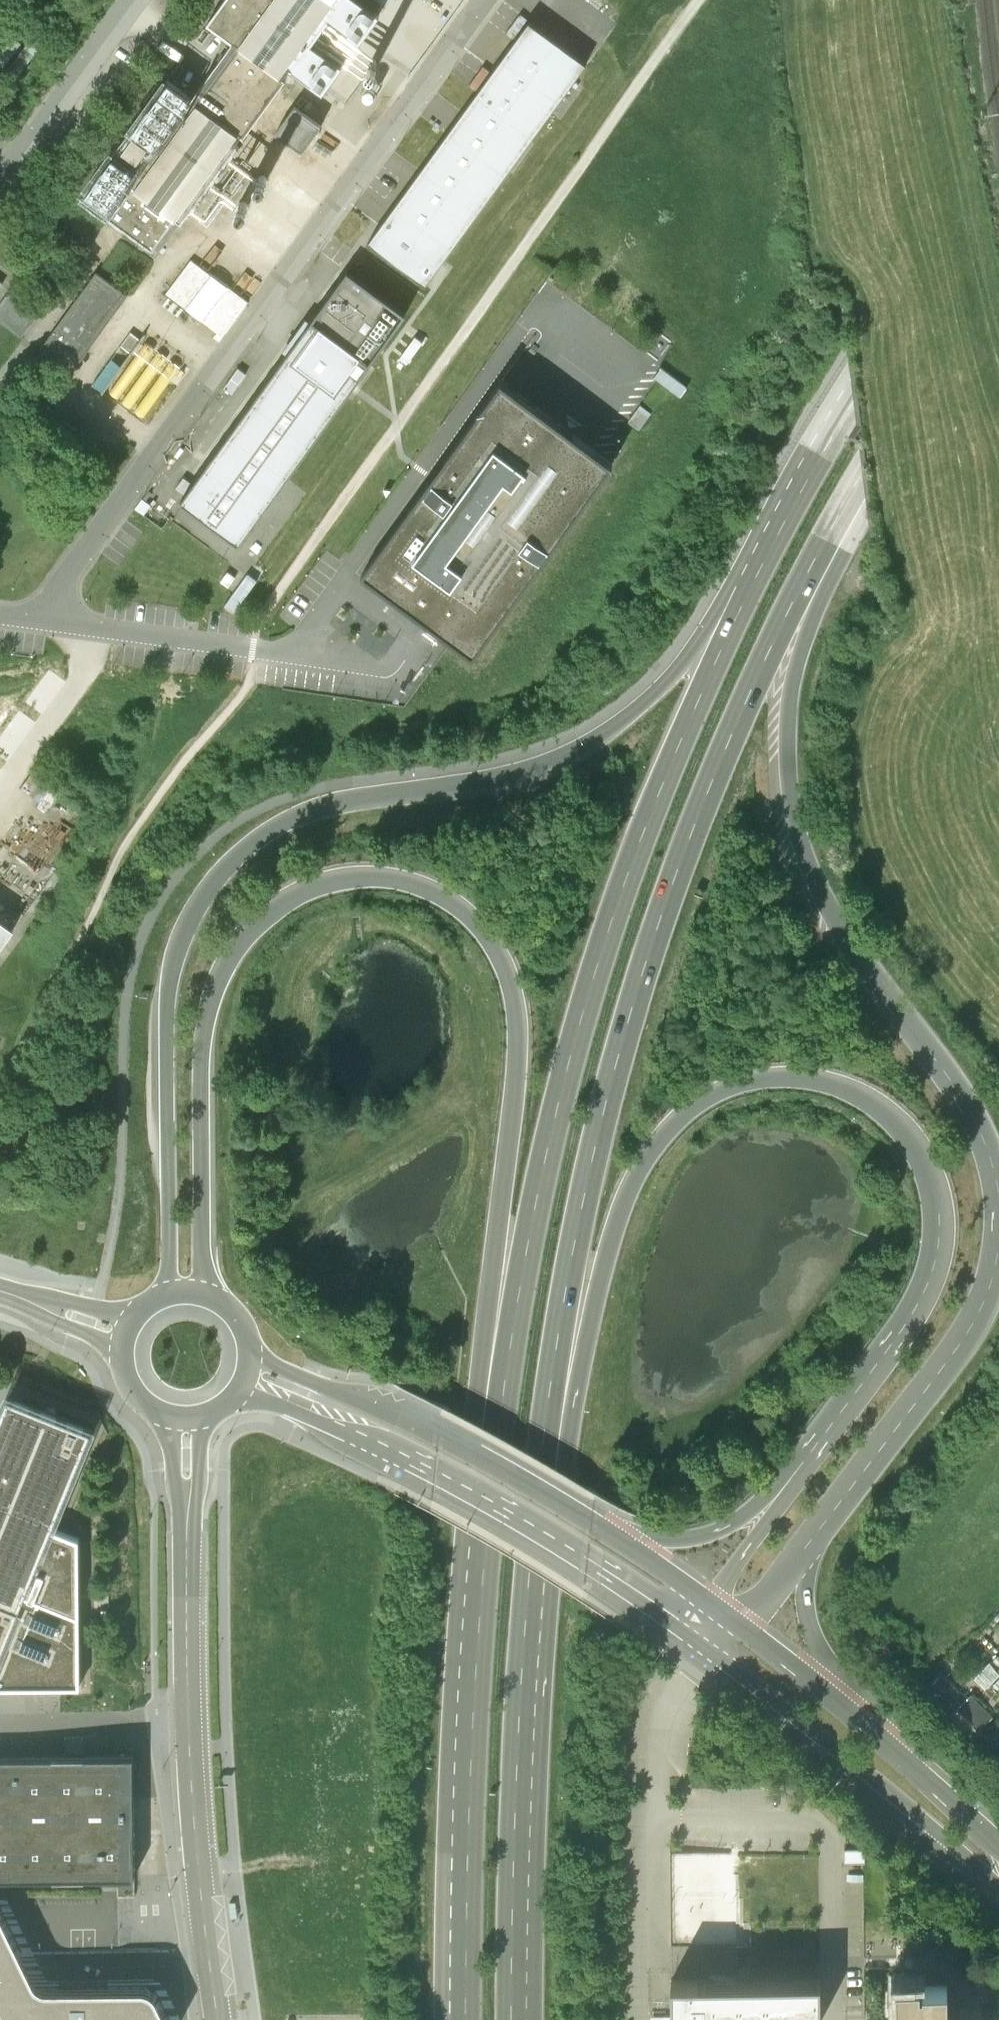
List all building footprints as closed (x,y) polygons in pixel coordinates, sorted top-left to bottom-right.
[(207,23),(233,42),(193,96),(168,79),(81,197),(157,253),(292,70),(323,92),(343,66),(312,44),(330,20),(360,41),(378,15),(357,0),(224,0),(207,23)] [(528,23),(369,243),(426,285),(444,260),(586,65),(528,23)] [(298,110),(294,107),(274,135),(302,155),(322,128),(305,116),(308,112),(300,107),(298,110)] [(223,337),(249,302),(192,260),(166,295),(223,337)] [(64,386),(130,294),(98,271),(32,363),(64,386)] [(301,339),(185,500),(240,540),(287,476),(345,395),(352,385),(404,314),(349,274),(301,339)] [(501,383),(362,575),(451,640),(473,656),(612,464),(501,383)] [(15,924),(0,913),(0,945),(15,924)] [(80,1686),(79,1538),(51,1526),(90,1430),(8,1397),(0,1417),(0,1687),(80,1686)] [(986,1730),(998,1718),(998,1712),(992,1704),(998,1698),(998,1694),(991,1686),(998,1679),(998,1665),(995,1661),(972,1683),(980,1692),(964,1707),(986,1730)] [(133,1757),(0,1758),(0,1879),(134,1879),(133,1757)] [(866,1851),(844,1852),(844,1866),(866,1865),(866,1851)] [(679,1879),(702,1879),(702,1875),(720,1875),(720,1890),(730,1890),(730,1877),(737,1877),(737,1857),(679,1857),(679,1879)] [(155,1994),(149,1990),(144,1988),(48,1989),(43,1988),(38,1986),(34,1981),(29,1970),(20,1952),(0,1909),(0,2019),(167,2019),(155,1994)] [(671,1982),(672,2019),(821,2019),(821,1981),(725,1982),(671,1982)] [(947,1985),(923,1985),(923,1988),(920,1988),(920,1981),(896,1981),(897,2019),(948,2019),(947,1985)]
